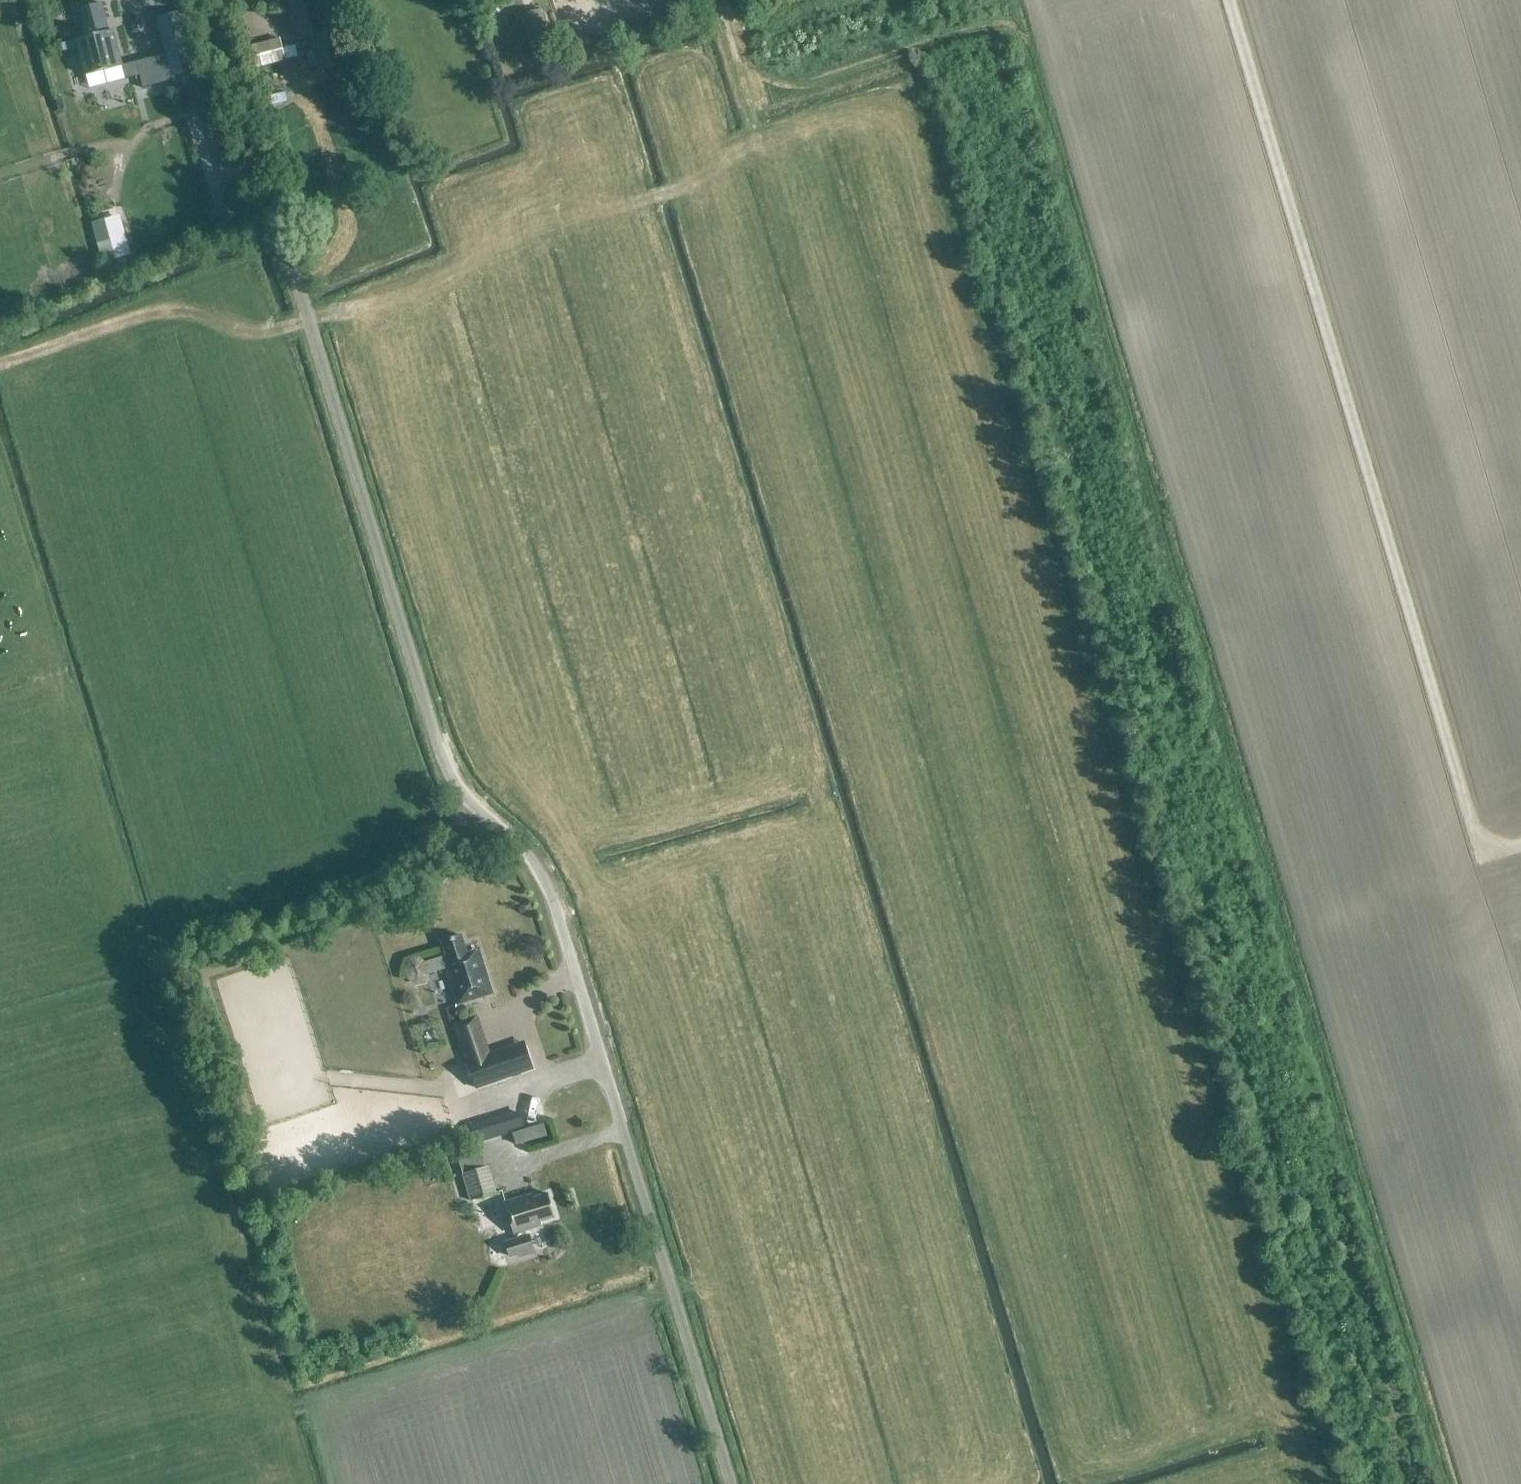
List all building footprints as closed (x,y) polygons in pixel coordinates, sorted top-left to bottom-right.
[(287,3),(283,5),(283,4),(282,4),(294,41),(309,36),(320,72),(347,64),(328,0),(286,0),(287,3)] [(85,75),(123,65),(113,30),(109,31),(102,3),(77,9),(85,37),(75,39),(85,75)] [(541,9),(521,15),(533,53),(553,47),(541,9)] [(199,69),(184,11),(156,18),(171,77),(199,69)] [(276,64),(271,41),(245,47),(250,69),(276,64)] [(446,967),(458,1004),(493,994),(481,956),(469,960),(461,935),(442,941),(450,966),(446,967)] [(525,1046),(469,1065),(476,1088),(533,1068),(525,1046)] [(524,1128),(519,1111),(494,1119),(499,1136),(524,1128)] [(485,1167),(481,1154),(458,1161),(463,1175),(470,1201),(497,1193),(489,1166),(485,1167)] [(539,1221),(555,1217),(548,1194),(532,1199),(531,1195),(505,1203),(514,1233),(516,1233),(518,1239),(506,1242),(510,1256),(519,1254),(520,1257),(534,1252),(529,1235),(527,1236),(525,1230),(541,1225),(539,1221)]
